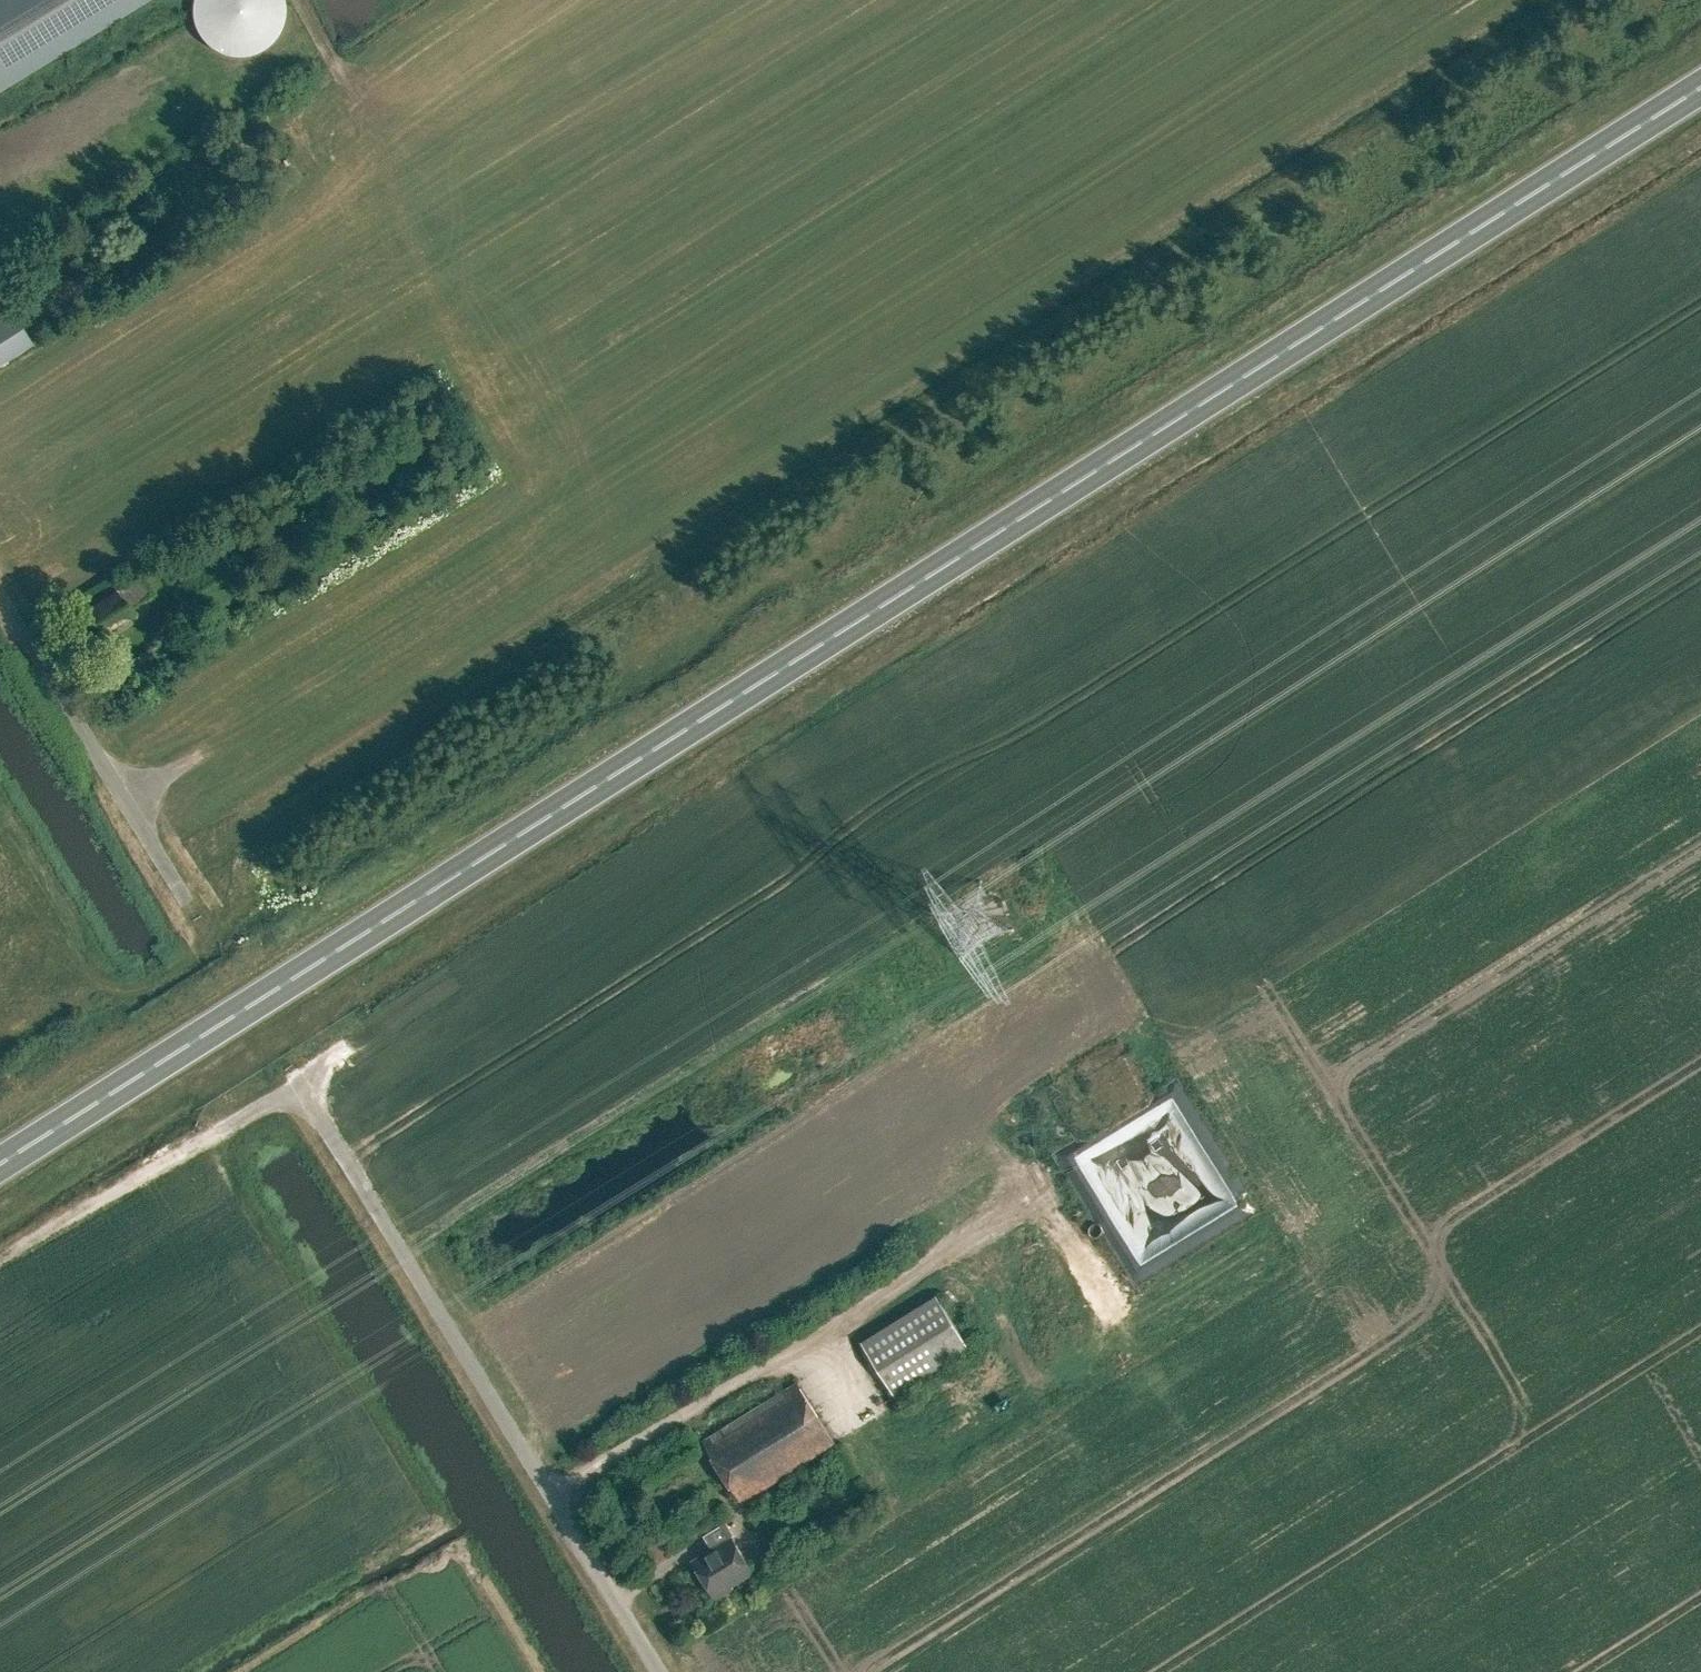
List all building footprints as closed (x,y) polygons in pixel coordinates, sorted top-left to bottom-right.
[(144,0),(0,0),(0,88),(144,0)] [(282,0),(193,0),(192,3),(197,32),(218,51),(247,55),(272,41),(285,15),(282,0)] [(0,316),(0,348),(24,333),(9,310),(0,316)] [(1128,1282),(1255,1212),(1187,1087),(1068,1152),(1075,1164),(1066,1169),(1128,1282)] [(894,1395),(969,1349),(936,1295),(861,1342),(894,1395)] [(739,1501),(834,1443),(796,1382),(702,1440),(739,1501)] [(714,1598),(731,1587),(730,1585),(752,1572),(730,1536),(691,1560),(714,1598)]
